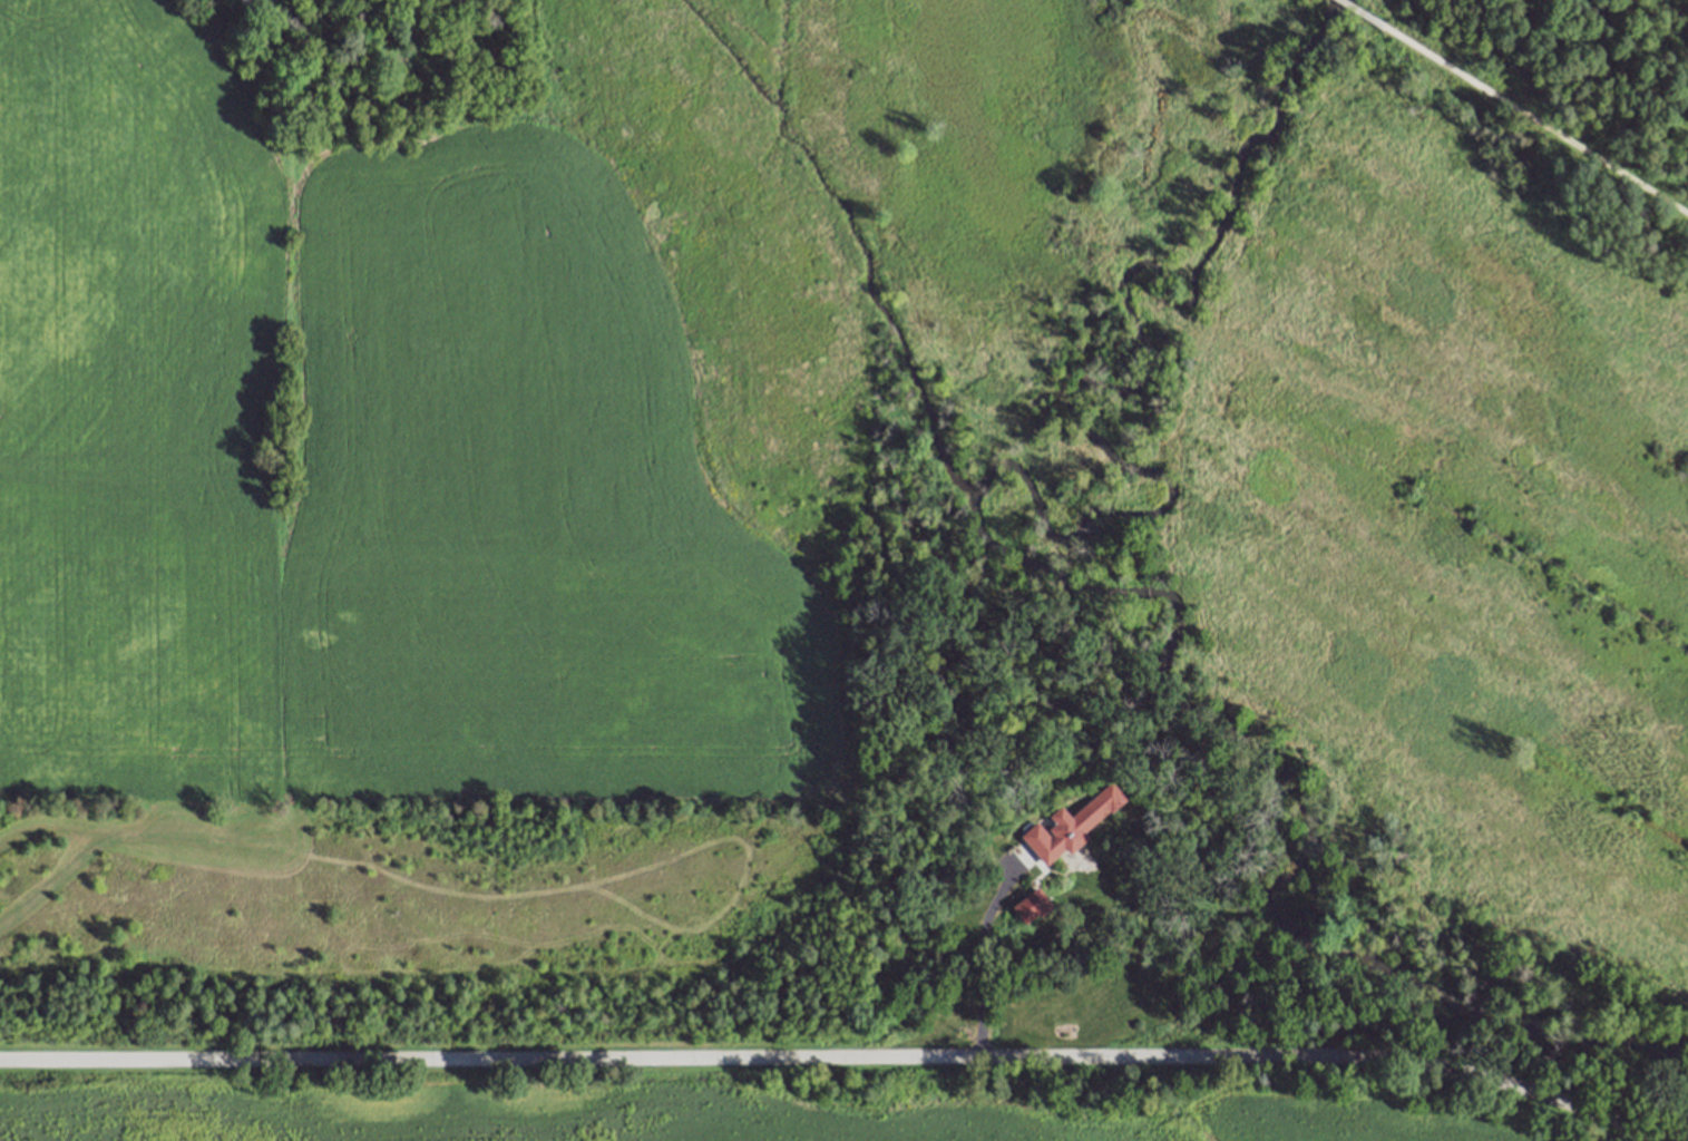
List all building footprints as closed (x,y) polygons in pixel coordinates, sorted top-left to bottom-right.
[(1112,780),(1128,798),(1112,811),(1110,808),(1085,829),(1090,835),(1071,852),(1065,847),(1046,864),(1021,836),(1037,820),(1051,836),(1054,832),(1051,828),(1056,822),(1051,815),(1062,804),(1072,816),(1112,780)] [(1055,906),(1042,916),(1041,914),(1026,925),(1013,907),(1040,886),(1055,906)]
